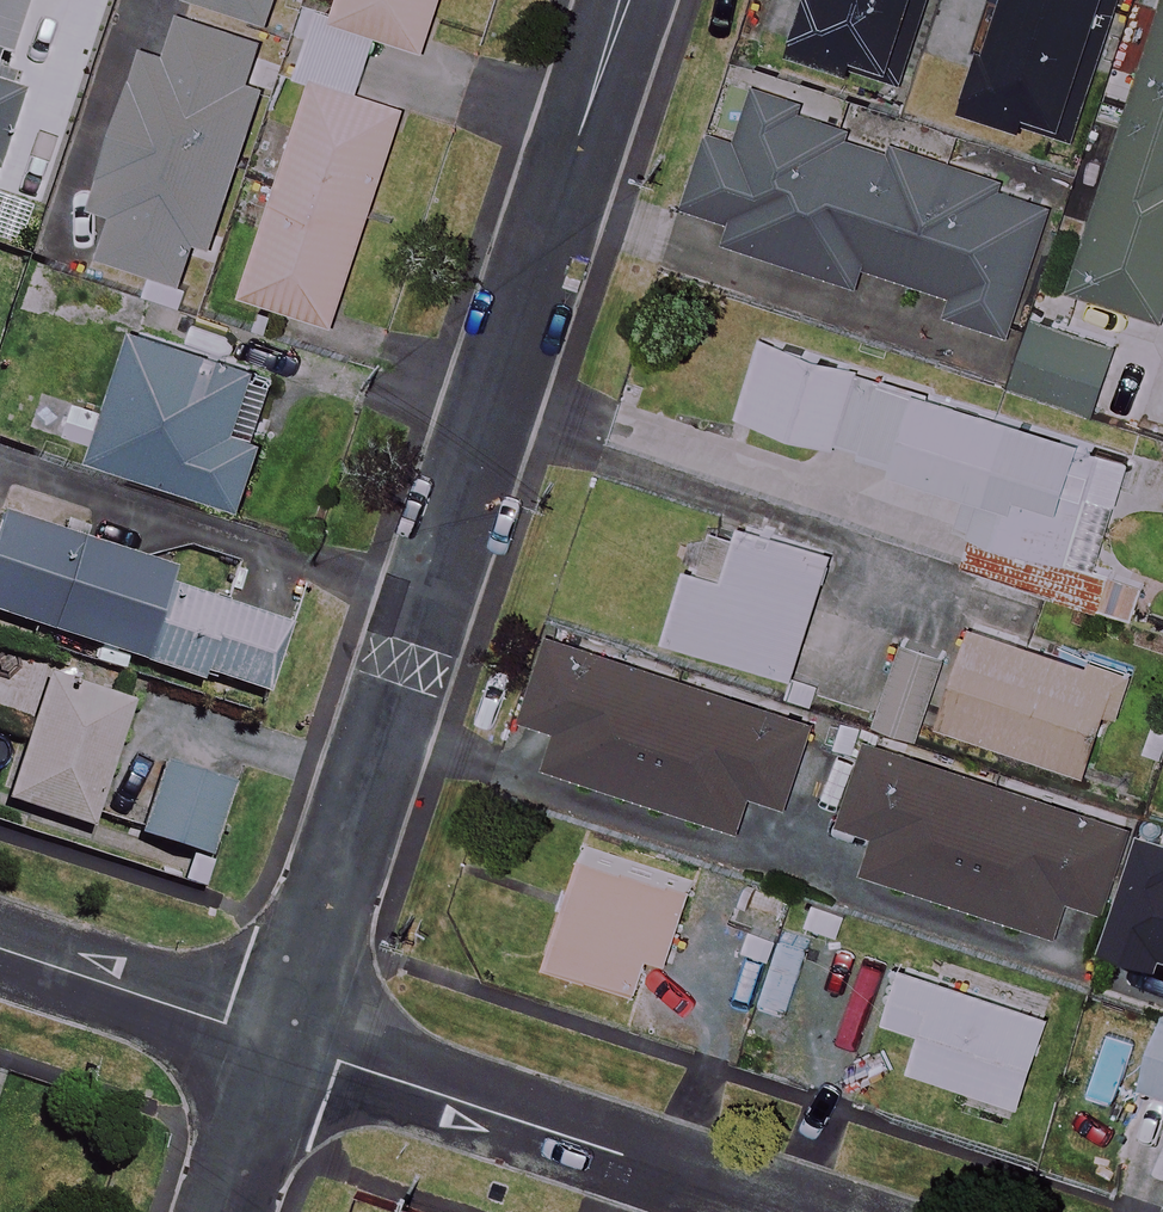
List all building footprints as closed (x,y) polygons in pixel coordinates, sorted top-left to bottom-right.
[(271,20),(278,0),(211,0),(271,20)] [(337,10),(320,5),(298,73),(314,79),(244,292),(337,323),(408,107),(361,91),(380,34),(428,49),(444,0),(340,0),(337,10)] [(798,46),(904,78),(927,0),(812,0),(798,46)] [(976,107),(1070,138),(1116,0),(1011,0),(976,107)] [(281,43),(182,11),(167,58),(148,52),(98,204),(117,210),(103,254),(184,280),(199,235),(217,241),(281,43)] [(1073,290),(1162,320),(1162,13),(1073,290)] [(13,93),(0,88),(0,130),(13,93)] [(1061,198),(754,92),(733,153),(704,143),(683,203),(736,221),(730,238),(858,283),(865,262),(954,293),(948,310),(1014,334),(1061,198)] [(16,172),(0,218),(0,227),(32,237),(50,183),(16,172)] [(1120,346),(1029,316),(1007,382),(1098,412),(1120,346)] [(257,369),(139,330),(98,455),(243,503),(265,437),(237,428),(257,369)] [(1135,451),(766,335),(741,414),(970,486),(959,522),(1073,558),(1093,494),(1119,502),(1135,451)] [(173,582),(177,571),(3,513),(0,523),(0,613),(147,662),(173,582)] [(835,549),(745,519),(728,572),(692,560),(668,633),(795,674),(835,549)] [(173,582),(147,662),(263,701),(290,621),(173,582)] [(1124,670),(977,622),(945,721),(1091,770),(1124,670)] [(815,725),(552,637),(525,716),(563,728),(550,766),(741,829),(753,793),(789,805),(815,725)] [(0,665),(0,708),(37,720),(12,800),(97,827),(135,708),(0,665)] [(1137,829),(870,741),(844,823),(878,834),(866,870),(1058,933),(1069,897),(1110,910),(1137,829)] [(235,786),(154,762),(134,832),(214,855),(235,786)] [(1127,942),(1162,954),(1162,834),(1127,942)] [(693,894),(583,860),(553,960),(642,986),(653,952),(674,958),(693,894)] [(1053,1008),(906,961),(888,1014),(926,1027),(914,1063),(1024,1099),(1053,1008)] [(1151,1095),(1162,1098),(1162,1049),(1151,1095)]
